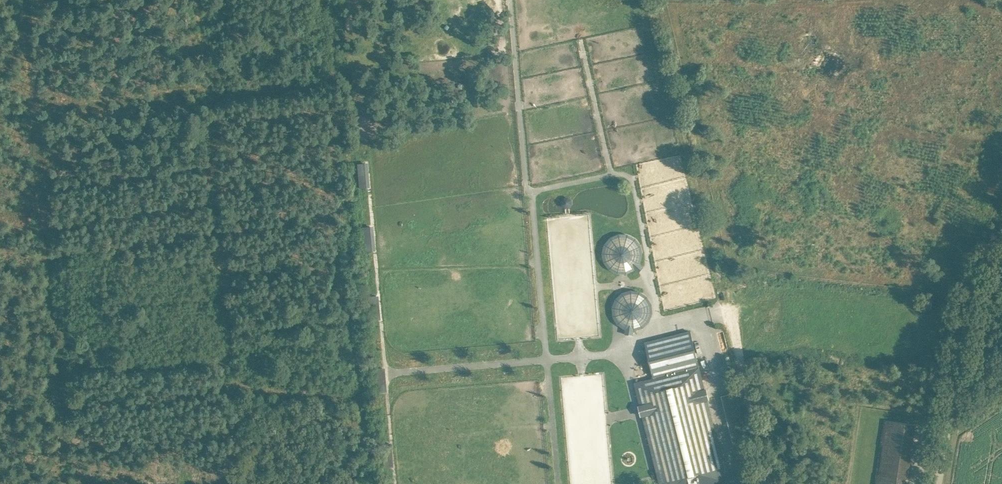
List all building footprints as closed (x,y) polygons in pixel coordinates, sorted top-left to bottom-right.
[(364,163),(356,164),(358,188),(366,187),(364,163)] [(370,227),(362,227),(364,251),(372,250),(370,227)] [(635,269),(638,272),(644,266),(640,263),(643,254),(641,245),(636,238),(628,234),(618,233),(610,237),(604,244),(602,252),(604,261),(609,269),(617,273),(626,273),(635,269)] [(625,334),(633,334),(633,330),(643,327),(649,321),(652,312),(652,303),(647,295),(640,290),(631,289),(622,292),(615,298),(612,307),(613,316),(618,324),(625,329),(625,334)] [(376,295),(368,296),(370,320),(378,319),(376,295)] [(637,396),(659,483),(717,483),(728,481),(691,330),(644,342),(654,379),(634,384),(637,396)] [(382,368),(374,368),(376,392),(384,392),(382,368)] [(877,483),(907,483),(915,424),(887,420),(877,483)] [(389,443),(381,444),(383,468),(391,467),(389,443)]
